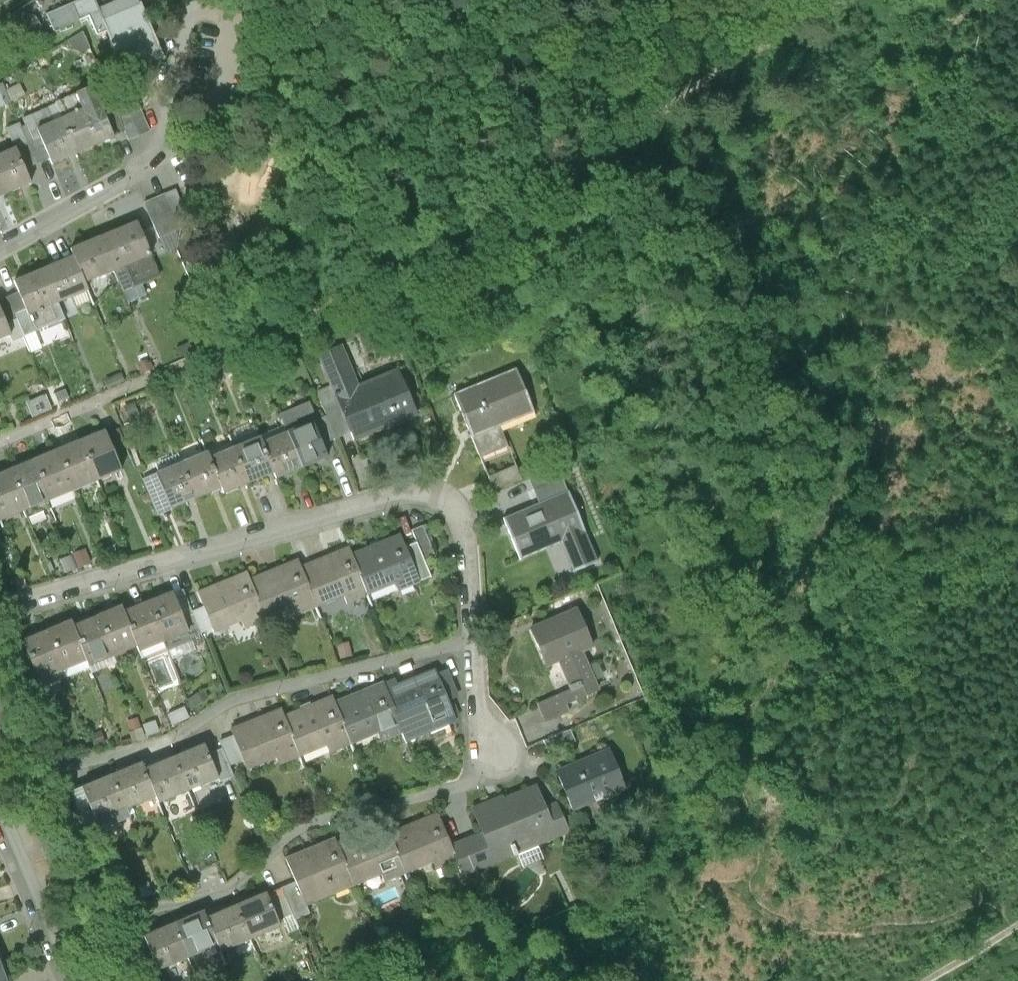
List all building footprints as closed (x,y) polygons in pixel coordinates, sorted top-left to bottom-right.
[(109,31),(104,20),(96,0),(81,0),(47,14),(54,32),(80,21),(80,20),(90,15),(98,35),(109,31)] [(142,4),(104,20),(109,31),(126,73),(164,57),(142,4)] [(40,28),(34,19),(23,26),(29,35),(40,28)] [(15,28),(0,37),(0,48),(19,36),(15,28)] [(69,42),(73,50),(83,54),(91,49),(84,35),(69,42)] [(84,111),(69,118),(83,152),(113,139),(103,114),(92,88),(77,94),(84,111)] [(116,108),(103,114),(113,139),(126,133),(129,141),(151,132),(133,89),(111,98),(116,108)] [(27,127),(21,129),(23,132),(28,145),(42,140),(38,131),(32,116),(24,120),(27,127)] [(52,164),(83,152),(69,118),(38,131),(42,140),(52,164)] [(11,137),(23,132),(21,129),(19,124),(7,129),(11,137)] [(0,156),(0,184),(4,194),(29,184),(15,150),(0,156)] [(213,167),(193,176),(200,190),(219,181),(213,167)] [(185,211),(177,191),(145,204),(160,240),(184,230),(177,215),(185,211)] [(136,222),(104,236),(117,268),(150,254),(136,222)] [(71,249),(74,257),(84,281),(117,268),(104,236),(71,249)] [(74,257),(44,269),(57,301),(87,289),(84,281),(74,257)] [(28,314),(57,301),(44,269),(14,282),(19,294),(27,312),(28,314)] [(8,299),(16,317),(27,312),(19,294),(8,299)] [(11,334),(7,325),(0,309),(0,339),(11,334)] [(16,317),(17,320),(22,332),(25,338),(36,334),(28,314),(27,312),(16,317)] [(17,320),(7,325),(11,334),(12,337),(22,332),(17,320)] [(353,432),(356,439),(418,413),(400,369),(359,386),(341,345),(321,353),(334,386),(353,432)] [(516,370),(455,395),(481,458),(508,447),(498,424),(532,410),(516,370)] [(318,393),(328,415),(337,439),(353,432),(334,386),(318,393)] [(50,405),(45,394),(27,401),(31,412),(50,405)] [(288,435),(290,434),(315,424),(314,421),(318,419),(311,403),(280,416),(288,435)] [(323,445),(337,439),(328,415),(318,419),(314,421),(315,424),(323,445)] [(315,424),(290,434),(304,468),(329,458),(323,445),(315,424)] [(105,432),(81,442),(98,482),(122,472),(105,432)] [(279,479),(304,468),(290,434),(288,435),(264,444),(276,472),(279,479)] [(262,438),(237,448),(251,483),(276,472),(264,444),(262,438)] [(74,492),(98,482),(81,442),(57,452),(74,492)] [(226,493),(251,483),(237,448),(212,459),(223,486),(226,493)] [(50,502),(74,492),(57,452),(33,462),(50,502)] [(209,453),(184,463),(198,497),(223,486),(212,459),(209,453)] [(33,462),(9,472),(26,512),(50,502),(33,462)] [(173,507),(198,497),(184,463),(159,474),(173,507)] [(526,478),(538,507),(566,496),(555,466),(526,478)] [(486,479),(492,492),(519,481),(514,468),(486,479)] [(0,476),(0,519),(1,522),(26,512),(9,472),(0,476)] [(164,503),(158,490),(149,493),(155,507),(164,503)] [(538,507),(504,521),(519,559),(560,543),(572,574),(595,565),(566,496),(538,507)] [(412,530),(418,544),(426,563),(437,558),(423,526),(412,530)] [(400,535),(353,555),(361,575),(359,576),(367,594),(394,583),(397,590),(419,581),(406,549),(400,535)] [(418,544),(406,549),(419,581),(421,584),(433,579),(426,563),(418,544)] [(349,547),(301,567),(310,588),(308,589),(315,607),(344,595),(347,602),(367,594),(359,576),(361,575),(353,555),(349,547)] [(83,562),(79,549),(68,552),(72,566),(83,562)] [(298,560),(249,580),(257,600),(256,601),(264,619),(293,607),(296,616),(315,607),(308,589),(310,588),(301,567),(298,560)] [(245,628),(264,619),(256,601),(257,600),(249,580),(246,572),(197,592),(204,609),(213,630),(214,632),(242,620),(245,628)] [(183,592),(173,596),(181,617),(191,613),(183,592)] [(172,593),(148,603),(164,643),(188,633),(181,617),(173,596),(172,593)] [(140,653),(164,643),(148,603),(124,613),(137,646),(140,653)] [(121,607),(97,617),(113,656),(137,646),(124,613),(121,607)] [(203,634),(213,630),(204,609),(194,613),(203,634)] [(578,611),(531,631),(547,668),(558,663),(571,692),(538,706),(545,723),(567,714),(565,708),(598,694),(581,654),(593,648),(578,611)] [(89,666),(113,656),(97,617),(73,627),(87,661),(89,666)] [(71,622),(47,632),(63,671),(87,661),(73,627),(71,622)] [(38,680),(63,671),(47,632),(22,641),(23,643),(37,676),(38,680)] [(23,643),(11,648),(25,681),(37,676),(23,643)] [(434,670),(387,690),(392,703),(404,730),(430,719),(433,727),(455,718),(447,699),(444,692),(438,679),(434,670)] [(448,675),(438,679),(444,692),(447,699),(457,695),(448,675)] [(383,739),(404,730),(392,703),(387,690),(384,683),(336,703),(353,743),(380,731),(383,739)] [(331,752),(353,743),(336,703),(333,696),(285,716),(301,755),(328,744),(331,752)] [(281,764),(301,755),(285,716),(281,707),(232,728),(249,769),(278,757),(281,764)] [(570,730),(543,742),(548,753),(575,742),(570,730)] [(107,745),(102,731),(90,736),(95,749),(107,745)] [(204,743),(174,756),(188,790),(219,778),(204,743)] [(609,751),(558,772),(574,810),(625,789),(609,751)] [(158,803),(188,790),(174,756),(144,769),(155,795),(158,803)] [(141,762),(111,775),(125,808),(155,795),(144,769),(141,762)] [(132,823),(125,808),(111,775),(82,787),(103,836),(132,823)] [(82,787),(71,792),(92,840),(103,836),(82,787)] [(536,787),(504,801),(525,852),(558,838),(546,811),(536,787)] [(492,865),(525,852),(504,801),(502,798),(470,811),(480,836),(492,865)] [(557,806),(546,811),(558,838),(569,833),(557,806)] [(437,814),(387,835),(397,860),(394,862),(397,868),(400,876),(433,862),(436,869),(457,861),(451,848),(437,814)] [(352,887),(397,868),(394,862),(397,860),(387,835),(383,826),(335,846),(352,887)] [(464,877),(492,865),(480,836),(451,848),(457,861),(464,877)] [(305,907),(352,887),(335,846),(333,840),(286,860),(296,884),(305,907)] [(296,884),(279,891),(290,916),(292,923),(309,916),(305,907),(296,884)] [(275,922),(290,916),(279,891),(265,897),(275,922)] [(264,895),(235,908),(248,941),(278,928),(275,922),(265,897),(264,895)] [(219,953),(248,941),(235,908),(205,920),(216,947),(219,953)] [(203,914),(173,927),(186,959),(216,947),(205,920),(203,914)] [(156,972),(186,959),(173,927),(143,939),(151,959),(156,972)] [(143,939),(133,943),(141,964),(151,959),(143,939)] [(1,959),(0,959),(0,980),(9,980),(1,959)]
